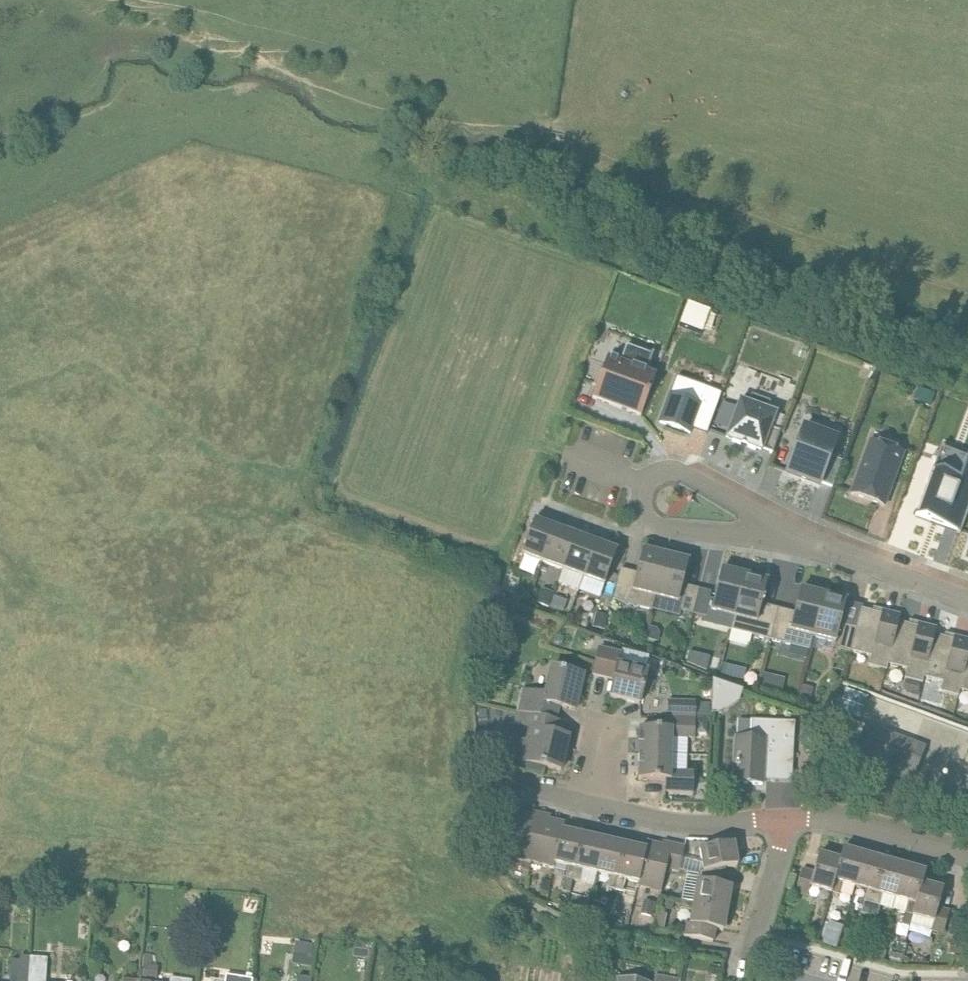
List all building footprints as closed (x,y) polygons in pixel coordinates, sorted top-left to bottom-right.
[(687,302),(679,324),(701,333),(710,310),(687,302)] [(627,346),(621,362),(607,357),(592,397),(641,415),(656,375),(647,371),(655,349),(654,348),(651,355),(627,346)] [(660,422),(690,434),(691,432),(706,437),(721,396),(676,380),(660,422)] [(923,389),(919,400),(931,405),(935,394),(923,389)] [(767,411),(770,403),(751,396),(748,404),(740,401),(726,437),(733,440),(732,442),(755,450),(756,448),(772,454),(780,431),(771,428),(776,414),(767,411)] [(837,440),(803,428),(787,471),(821,484),(821,482),(833,486),(842,460),(831,456),(837,440)] [(851,493),(884,505),(903,453),(871,441),(851,493)] [(960,532),(967,511),(967,456),(963,469),(936,459),(915,515),(960,532)] [(542,562),(555,527),(534,520),(522,554),(542,562)] [(563,569),(576,535),(555,527),(542,562),(563,569)] [(584,577),(596,543),(576,535),(563,569),(584,577)] [(596,543),(584,577),(604,584),(617,550),(596,543)] [(652,609),(655,596),(666,555),(643,549),(637,573),(620,568),(613,599),(652,609)] [(655,596),(678,602),(689,561),(666,555),(655,596)] [(734,616),(744,575),(722,569),(711,610),(734,616)] [(770,639),(778,608),(761,604),(767,580),(744,575),(734,616),(731,629),(770,639)] [(693,613),(699,588),(687,585),(681,610),(693,613)] [(537,601),(549,606),(554,592),(541,587),(537,601)] [(703,625),(711,591),(699,588),(691,622),(703,625)] [(810,649),(813,636),(823,594),(800,589),(795,612),(778,608),(770,639),(810,649)] [(813,636),(836,642),(846,600),(823,594),(813,636)] [(550,607),(563,611),(566,603),(553,599),(550,607)] [(861,608),(857,627),(857,628),(851,651),(871,656),(869,665),(887,670),(888,664),(899,621),(900,615),(882,610),(882,613),(861,608)] [(592,626),(605,629),(608,616),(596,613),(592,626)] [(923,683),(924,677),(935,634),(936,628),(918,623),(918,626),(899,621),(888,664),(907,669),(905,678),(923,683)] [(838,649),(851,652),(851,651),(857,628),(857,627),(845,624),(844,627),(838,649)] [(660,633),(657,628),(649,626),(648,626),(648,627),(645,638),(658,642),(660,633)] [(960,690),(967,658),(967,640),(954,636),(953,639),(935,634),(924,677),(943,681),(940,691),(958,696),(960,690)] [(647,671),(647,673),(620,666),(622,655),(599,649),(593,675),(614,679),(610,697),(639,704),(642,691),(651,694),(656,673),(647,671)] [(698,654),(689,652),(687,662),(695,665),(698,654)] [(960,690),(967,692),(967,658),(960,690)] [(720,674),(732,677),(735,666),(723,663),(720,674)] [(583,674),(564,670),(552,667),(544,695),(523,690),(518,711),(533,715),(555,720),(558,706),(575,710),(583,674)] [(759,686),(770,689),(774,675),(762,672),(759,686)] [(714,679),(713,691),(725,683),(714,679)] [(906,679),(904,690),(918,694),(921,683),(906,679)] [(798,699),(810,702),(814,687),(802,684),(798,699)] [(860,719),(868,696),(846,688),(838,710),(860,719)] [(668,717),(695,718),(696,701),(669,700),(668,717)] [(696,701),(695,718),(710,718),(711,713),(711,702),(696,701)] [(562,722),(555,720),(533,715),(526,742),(518,739),(513,759),(561,770),(569,737),(560,735),(562,722)] [(695,738),(695,718),(668,717),(668,728),(639,727),(639,753),(673,754),(674,738),(695,738)] [(925,748),(865,725),(848,719),(839,745),(856,751),(852,759),(913,782),(925,748)] [(734,783),(762,784),(763,759),(784,760),(785,721),(751,720),(750,738),(736,737),(734,783)] [(673,772),(673,754),(639,753),(638,779),(665,780),(665,791),(693,793),(694,773),(673,772)] [(531,862),(541,817),(517,812),(513,832),(507,857),(531,862)] [(555,864),(563,830),(564,823),(541,817),(531,862),(554,868),(555,864)] [(563,830),(555,864),(568,867),(562,891),(570,892),(572,880),(573,880),(583,835),(563,830)] [(596,873),(604,840),(583,835),(573,880),(581,882),(583,870),(596,873)] [(614,889),(625,845),(604,840),(596,873),(610,876),(607,888),(614,889)] [(666,869),(671,847),(647,842),(645,849),(638,883),(639,883),(639,886),(661,892),(667,869),(666,869)] [(679,872),(680,866),(685,846),(672,844),(672,843),(671,847),(666,869),(667,869),(679,872)] [(704,871),(726,867),(737,865),(733,843),(700,849),(704,871)] [(638,883),(645,849),(625,845),(614,889),(622,891),(625,880),(638,883)] [(854,887),(864,854),(843,848),(840,860),(830,893),(831,894),(828,904),(836,906),(839,896),(843,884),(854,887)] [(830,893),(840,860),(819,854),(814,872),(802,869),(796,891),(808,895),(810,888),(830,893)] [(868,916),(884,860),(864,854),(854,887),(867,891),(863,903),(861,913),(868,916)] [(896,899),(905,866),(884,860),(868,916),(876,918),(883,896),(896,899)] [(913,916),(922,883),(926,872),(905,866),(896,899),(908,903),(905,914),(913,916)] [(693,905),(727,911),(731,887),(722,885),(726,867),(704,871),(699,872),(693,905)] [(784,887),(792,890),(797,875),(789,872),(784,887)] [(540,890),(549,892),(551,880),(542,879),(540,890)] [(21,895),(30,895),(31,882),(22,881),(21,895)] [(950,912),(938,908),(943,889),(922,883),(913,916),(934,923),(932,931),(944,934),(950,912)] [(641,913),(652,916),(655,902),(644,899),(641,913)] [(661,909),(672,911),(674,902),(662,900),(661,909)] [(565,916),(577,920),(581,908),(569,904),(565,916)] [(693,905),(691,911),(689,925),(685,924),(683,936),(713,942),(715,929),(723,931),(727,911),(693,905)] [(654,927),(664,928),(666,914),(657,912),(654,927)] [(214,928),(211,928),(212,913),(205,913),(204,927),(202,949),(212,951),(214,928)] [(607,927),(621,929),(623,917),(609,915),(607,927)] [(950,927),(963,931),(967,918),(954,915),(950,927)] [(954,940),(954,953),(962,953),(963,940),(954,940)] [(292,963),(311,966),(315,945),(296,942),(292,963)] [(901,964),(903,955),(890,953),(889,962),(901,965),(901,964)] [(142,978),(157,979),(158,966),(151,965),(153,954),(144,954),(142,978)] [(48,958),(30,957),(29,962),(29,980),(46,980),(48,958)] [(253,979),(255,961),(248,959),(245,978),(226,975),(225,980),(253,980),(253,979)] [(29,962),(11,961),(10,980),(29,980),(29,962)]
